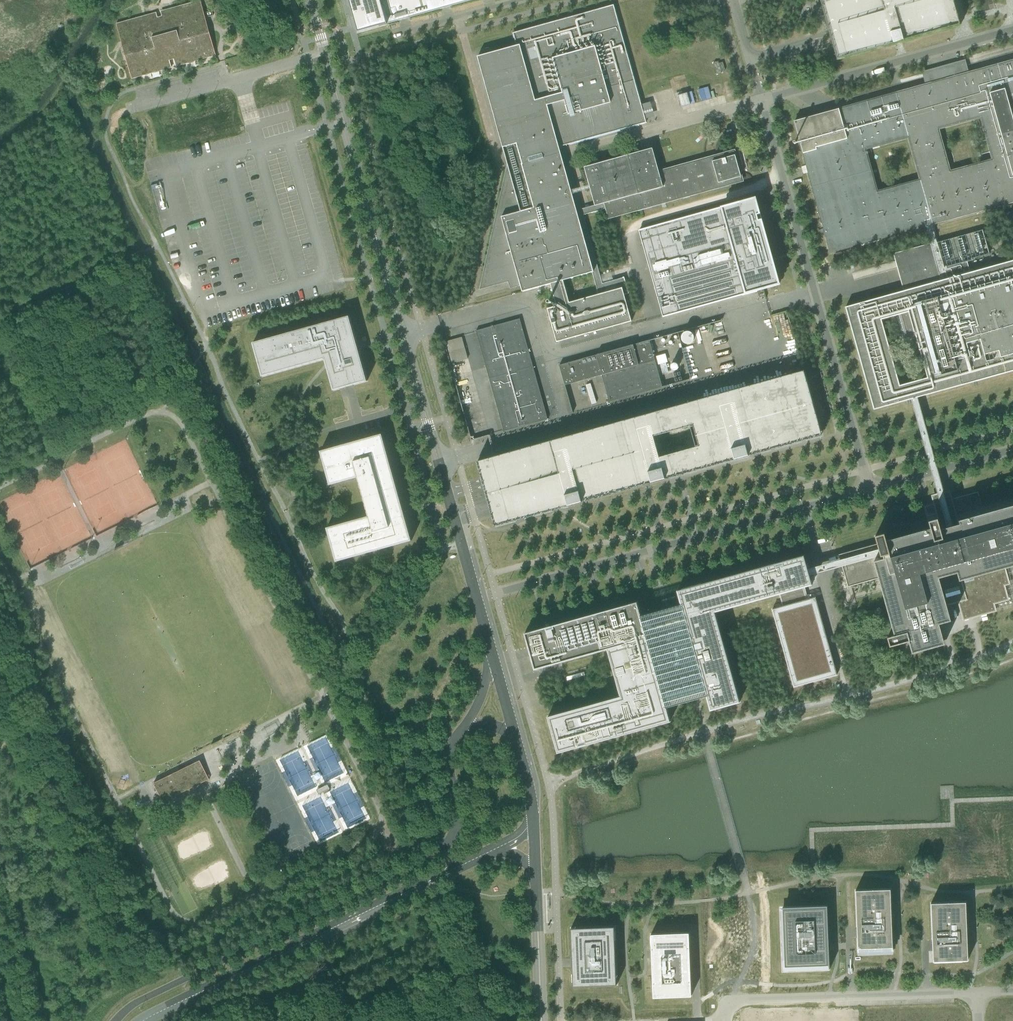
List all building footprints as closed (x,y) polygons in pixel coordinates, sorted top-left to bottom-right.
[(131,79),(132,79),(131,76),(171,65),(169,60),(173,59),(175,64),(214,53),(215,56),(216,56),(209,32),(209,33),(207,33),(205,28),(204,24),(206,24),(207,24),(200,0),(200,3),(161,14),(162,17),(158,18),(157,15),(118,26),(117,23),(116,24),(123,47),(125,46),(129,60),(127,61),(127,60),(126,60),(131,79)] [(352,12),(353,17),(357,33),(387,25),(387,24),(433,12),(475,0),(348,0),(352,12)] [(832,44),(837,60),(960,26),(956,10),(953,0),(820,0),(830,37),(832,44)] [(556,342),(631,321),(624,295),(628,294),(623,277),(601,284),(582,216),(606,209),(609,218),(743,181),(734,151),(658,172),(652,149),(584,168),(595,205),(581,209),(563,146),(646,123),(614,5),(513,33),(517,46),(477,57),(506,162),(509,161),(480,289),(508,281),(510,288),(520,285),(522,292),(550,284),(556,306),(547,309),(556,342)] [(969,73),(965,60),(936,68),(940,81),(794,122),(831,253),(926,226),(931,225),(1012,202),(1012,121),(1010,109),(1012,108),(1012,61),(969,73)] [(755,198),(640,231),(662,313),(663,317),(762,289),(779,284),(774,268),(772,261),(772,259),(761,219),(762,219),(760,214),(759,214),(755,198)] [(1005,223),(1012,220),(1012,212),(1003,215),(1005,223)] [(947,279),(932,227),(931,225),(926,226),(931,243),(933,251),(910,257),(916,279),(939,272),(942,280),(947,279)] [(1012,371),(1012,261),(947,279),(942,280),(903,291),(845,307),(874,409),(909,400),(916,398),(1012,371)] [(333,391),(367,381),(349,316),(252,343),(262,377),(324,360),(325,363),(333,391)] [(485,362),(504,431),(523,426),(522,423),(527,422),(528,424),(547,419),(528,350),(519,319),(495,326),(476,331),(476,332),(476,331),(485,362)] [(665,344),(694,343),(694,333),(664,334),(665,344)] [(452,363),(467,359),(462,337),(446,342),(452,363)] [(565,385),(594,377),(602,375),(609,402),(662,387),(649,340),(559,365),(565,385)] [(482,484),(489,508),(494,527),(557,510),(647,485),(822,436),(804,370),(476,461),(482,484)] [(944,526),(950,524),(916,398),(909,400),(944,526)] [(336,562),(411,541),(404,514),(403,514),(398,496),(399,496),(382,434),(361,440),(341,446),(340,446),(320,451),(329,485),(358,477),(364,499),(369,516),(326,528),(336,562)] [(912,653),(944,644),(938,624),(950,621),(946,606),(958,602),(962,619),(994,610),(992,603),(1006,599),(1002,584),(1009,582),(1005,568),(1012,566),(1012,506),(958,521),(960,527),(956,528),(954,523),(950,524),(944,526),(945,531),(941,532),(937,519),(928,522),(930,529),(886,541),(884,534),(875,537),(877,544),(842,554),(851,586),(879,579),(895,635),(887,637),(890,647),(909,641),(912,653)] [(558,753),(579,747),(579,746),(586,744),(586,745),(670,722),(666,708),(697,699),(706,697),(710,711),(740,702),(715,612),(779,594),(783,606),(772,610),(794,687),(837,675),(815,598),(807,600),(804,588),(812,585),(804,556),(782,562),(782,563),(775,565),(775,564),(677,591),(681,605),(666,609),(641,616),(637,602),(553,626),(553,627),(550,628),(546,629),(546,627),(524,633),(528,648),(529,648),(530,654),(535,670),(607,649),(620,696),(548,717),(558,753)] [(209,780),(199,760),(154,783),(164,802),(209,780)] [(890,889),(855,891),(858,952),(859,952),(858,949),(892,947),(892,951),(893,951),(890,889)] [(966,902),(931,903),(933,962),(968,960),(967,931),(968,931),(968,930),(967,930),(967,925),(968,925),(968,924),(967,924),(966,902)] [(826,907),(782,909),(784,967),(828,966),(828,970),(829,970),(829,966),(829,950),(827,922),(827,907),(827,906),(826,906),(826,907)] [(614,927),(570,928),(573,987),(617,985),(614,927)] [(651,935),(651,946),(651,944),(653,944),(653,950),(656,950),(656,960),(654,960),(655,988),(653,988),(653,986),(653,998),(653,997),(653,994),(691,992),(691,996),(691,985),(690,985),(690,987),(688,987),(687,943),(689,943),(689,945),(689,933),(688,933),(689,938),(687,938),(686,934),(653,935),(653,939),(651,939),(651,935)]
